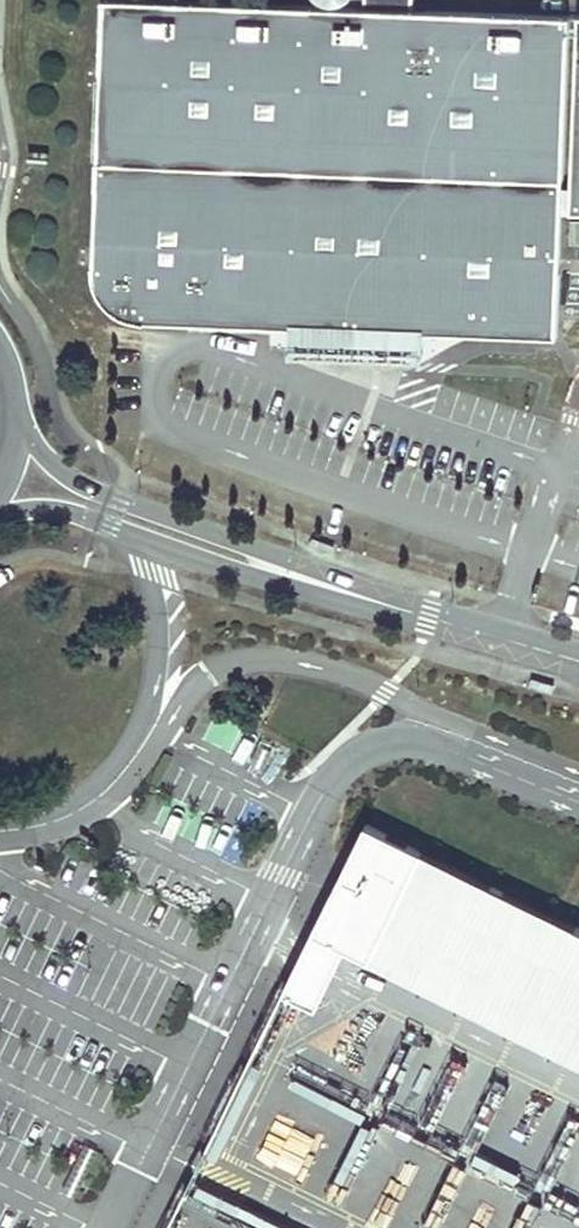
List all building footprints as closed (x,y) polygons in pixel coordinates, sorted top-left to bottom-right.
[(422,353),(423,326),(558,331),(563,203),(578,204),(578,9),(571,180),(564,180),(570,10),(413,4),(413,0),(364,0),(364,2),(306,0),(102,0),(92,258),(94,273),(98,286),(108,299),(120,309),(133,314),(145,315),(292,321),(291,348),(384,351),(422,353)] [(368,963),(421,854),(367,827),(350,861),(332,898),(313,936),(328,943),(368,963)] [(368,963),(578,1067),(578,933),(421,854),(368,963)] [(337,1204),(375,1120),(287,1080),(273,1111),(327,1135),(303,1188),(337,1204)] [(562,1202),(571,1209),(578,1198),(578,1178),(562,1202)] [(481,1200),(499,1207),(490,1227),(512,1227),(523,1200),(487,1185),(481,1200)]
